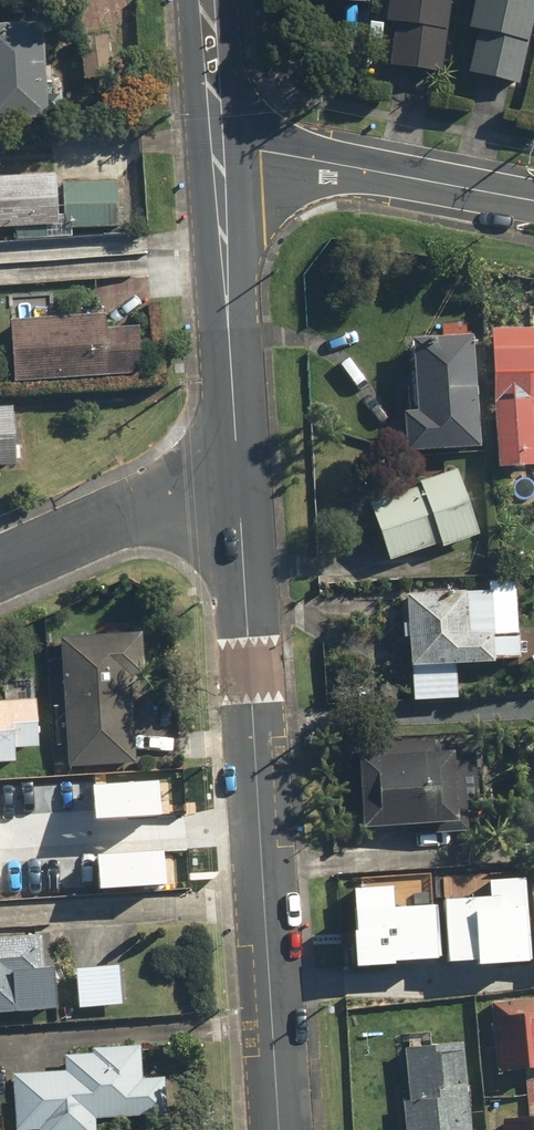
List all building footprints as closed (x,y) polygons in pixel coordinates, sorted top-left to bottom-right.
[(81,1),(84,83),(129,81),(127,0),(125,0),(81,1)] [(378,25),(390,27),(383,71),(422,77),(429,33),(435,34),(440,0),(382,0),(378,25)] [(462,32),(468,33),(461,77),(509,84),(516,40),(525,41),(531,0),(467,0),(462,32)] [(41,21),(0,22),(0,121),(57,119),(55,53),(42,54),(41,21)] [(20,247),(21,224),(129,227),(131,180),(70,178),(71,165),(55,165),(54,172),(4,170),(4,174),(0,173),(0,247),(20,247)] [(116,335),(115,312),(14,317),(17,379),(147,373),(145,334),(116,335)] [(488,469),(533,469),(533,327),(488,327),(488,469)] [(404,339),(405,445),(463,445),(461,338),(404,339)] [(27,408),(0,408),(0,469),(26,469),(27,408)] [(432,547),(434,552),(471,537),(446,475),(359,509),(382,567),(432,547)] [(449,672),(455,672),(455,668),(514,668),(513,578),(481,578),(481,591),(402,591),(402,672),(402,702),(449,702),(449,672)] [(148,629),(68,629),(68,764),(139,764),(139,673),(147,673),(148,629)] [(0,698),(0,760),(20,760),(19,748),(47,747),(46,697),(0,698)] [(429,764),(429,747),(392,748),(392,761),(349,761),(349,829),(469,829),(468,763),(429,764)] [(92,787),(95,818),(171,812),(169,781),(92,787)] [(93,856),(96,887),(172,881),(169,850),(93,856)] [(439,972),(531,972),(530,964),(530,897),(530,881),(461,881),(461,906),(438,906),(439,913),(439,972)] [(345,980),(439,979),(439,972),(439,913),(392,913),(391,892),(344,892),(345,980)] [(48,928),(0,931),(0,1011),(64,1007),(61,962),(51,963),(48,928)] [(130,958),(79,964),(84,1006),(135,1000),(130,958)] [(486,1004),(486,1080),(517,1080),(517,1121),(496,1121),(496,1129),(533,1129),(533,1001),(486,1004)] [(18,1070),(18,1129),(41,1129),(101,1129),(101,1115),(169,1114),(169,1077),(152,1077),(152,1045),(101,1045),(101,1048),(74,1048),(74,1070),(18,1070)] [(456,1045),(394,1049),(399,1129),(462,1129),(456,1045)]
